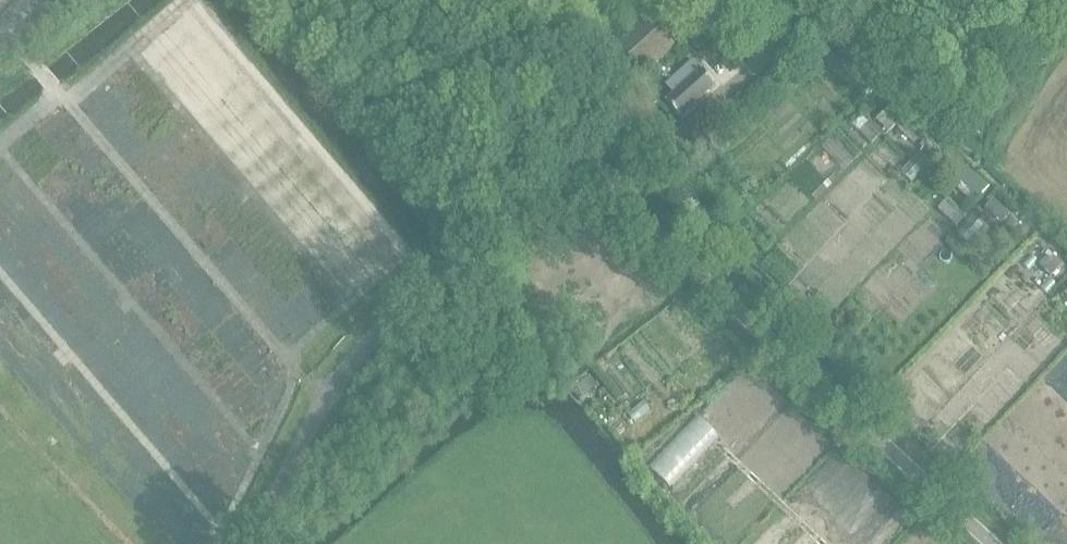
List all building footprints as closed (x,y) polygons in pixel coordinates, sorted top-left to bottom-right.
[(644,77),(677,47),(649,17),(616,47),(644,77)] [(683,119),(718,86),(695,62),(668,87),(676,95),(668,103),(683,119)] [(897,128),(908,117),(911,115),(897,102),(877,120),(891,134),(897,128)] [(908,117),(897,128),(914,145),(924,134),(908,117)] [(854,126),(873,145),(881,137),(863,118),(854,126)] [(921,147),(933,160),(942,151),(930,139),(921,147)] [(960,160),(951,170),(960,179),(953,186),(976,206),(990,189),(960,160)] [(998,197),(983,213),(1005,235),(1018,222),(1003,208),(1006,205),(998,197)] [(948,201),(939,211),(958,228),(967,219),(948,201)] [(978,217),(962,232),(971,241),(987,225),(978,217)] [(1048,258),(1041,266),(1053,278),(1060,269),(1048,258)] [(572,388),(582,400),(596,388),(586,376),(572,388)]
